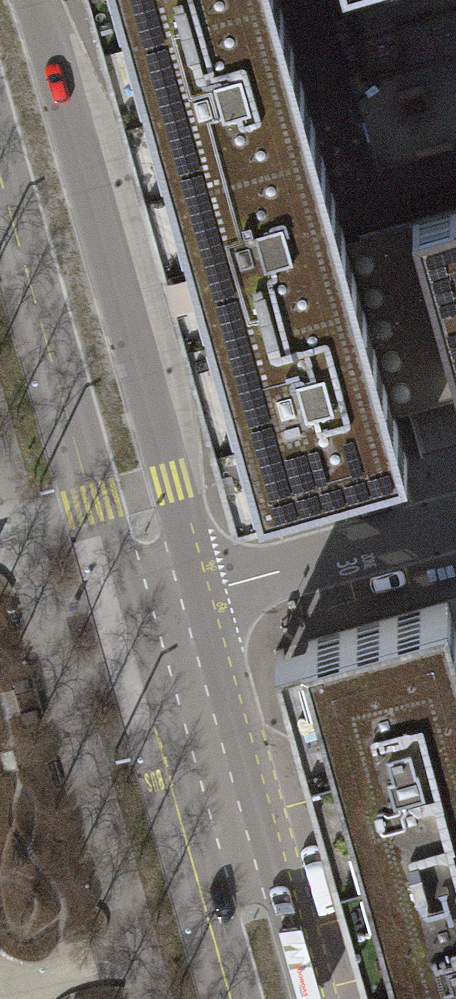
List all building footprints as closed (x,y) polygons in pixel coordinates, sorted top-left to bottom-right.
[(97,25),(185,0),(90,0),(97,25)] [(312,124),(277,0),(185,0),(97,25),(117,98),(138,173),(312,124)] [(159,248),(181,325),(355,276),(344,239),(312,124),(138,173),(159,248)] [(411,221),(344,239),(393,413),(455,395),(455,208),(411,221)] [(355,276),(181,325),(205,409),(221,467),(233,510),(251,505),(407,461),(393,413),(355,276)] [(274,649),(299,739),(330,851),(371,998),(455,998),(455,631),(447,601),(290,644),(274,649)]
